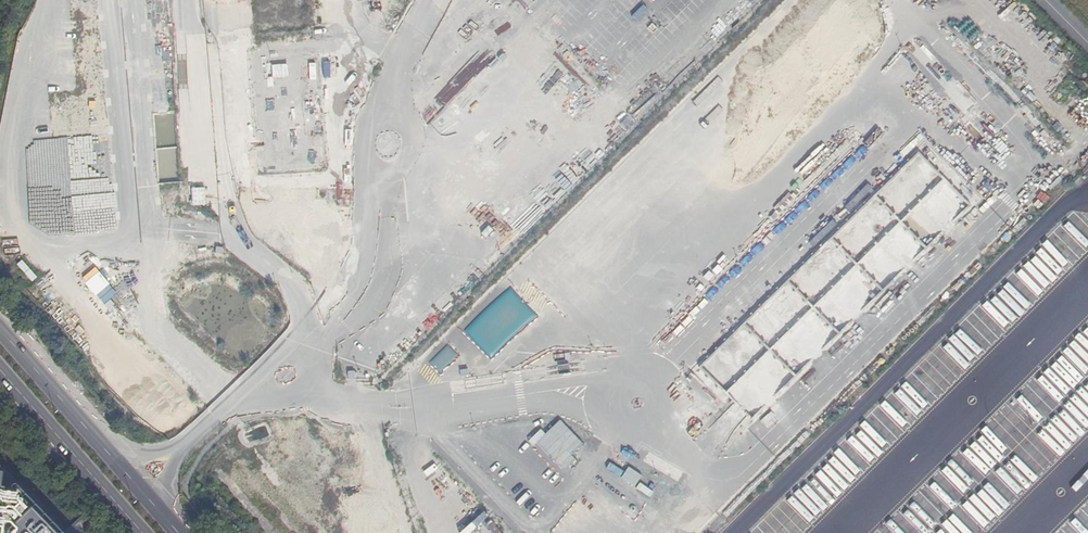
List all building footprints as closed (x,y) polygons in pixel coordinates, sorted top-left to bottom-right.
[(470,50),(512,11),(501,0),(480,0),(450,28),(470,50)] [(109,115),(49,120),(60,235),(118,230),(110,154),(112,153),(111,140),(118,139),(117,131),(132,129),(133,137),(135,136),(138,158),(150,157),(149,147),(157,146),(156,141),(169,140),(169,131),(171,131),(170,120),(155,121),(152,93),(131,95),(132,109),(109,111),(109,115)] [(914,153),(866,199),(861,224),(868,211),(864,231),(858,236),(843,233),(837,246),(844,249),(843,258),(855,261),(854,267),(850,270),(863,276),(855,283),(884,289),(902,271),(899,268),(920,248),(922,245),(925,226),(918,219),(909,217),(903,215),(907,196),(934,170),(937,154),(924,141),(917,147),(914,153)] [(205,205),(204,187),(189,187),(189,205),(205,205)] [(504,214),(512,203),(500,195),(492,206),(504,214)] [(763,298),(698,368),(750,415),(760,404),(745,373),(753,365),(771,357),(778,372),(786,368),(788,373),(791,375),(807,357),(802,352),(795,339),(783,328),(803,305),(819,319),(808,297),(828,274),(798,288),(802,292),(798,296),(781,304),(765,290),(774,308),(769,311),(763,298)] [(820,320),(827,327),(841,314),(831,303),(824,309),(828,313),(820,320)] [(438,372),(458,354),(447,343),(428,361),(438,372)] [(556,420),(543,434),(538,429),(527,440),(560,470),(583,444),(556,420)] [(999,505),(994,506),(982,495),(977,501),(975,483),(953,486),(957,475),(950,476),(952,485),(940,476),(943,475),(942,461),(936,474),(943,524),(957,530),(962,525),(972,532),(1004,532),(992,528),(994,526),(992,513),(999,505)] [(571,505),(559,519),(566,525),(578,512),(571,505)]
